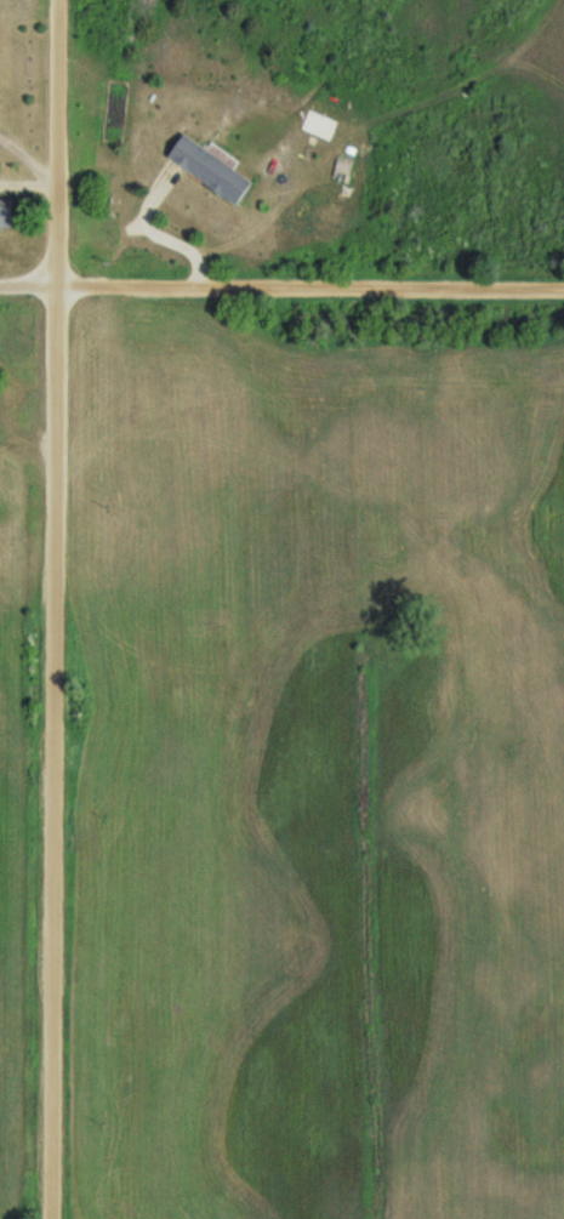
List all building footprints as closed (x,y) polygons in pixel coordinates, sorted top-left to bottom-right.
[(244,206),(258,182),(184,139),(170,164),(244,206)] [(0,202),(0,230),(18,230),(18,202),(0,202)]
